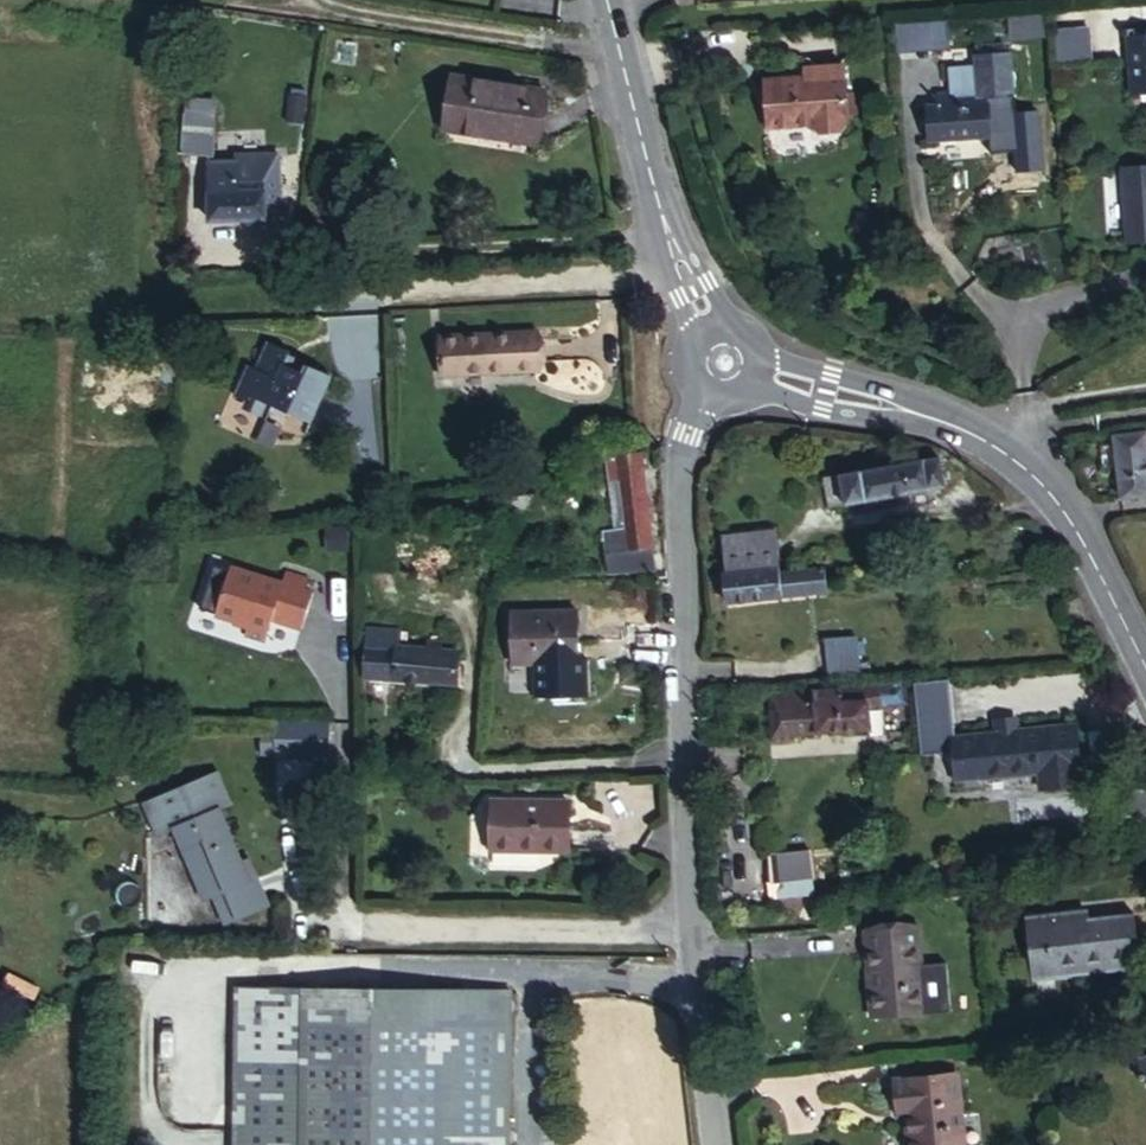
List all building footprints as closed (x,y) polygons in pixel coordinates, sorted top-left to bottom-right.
[(941,6),(888,8),(889,38),(943,35),(941,6)] [(1082,7),(1051,9),(1053,44),(1084,41),(1082,7)] [(1040,17),(1007,22),(1011,42),(1043,37),(1040,17)] [(1122,20),(1125,87),(1145,85),(1145,19),(1122,20)] [(1004,61),(1003,43),(969,45),(970,55),(973,80),(943,81),(935,82),(935,93),(919,94),(922,134),(984,130),(982,91),(1007,89),(1007,83),(1011,79),(1010,65),(1004,61)] [(842,108),(839,50),(806,51),(806,60),(799,61),(756,63),(759,113),(807,110),(807,115),(813,120),(834,118),(839,113),(838,109),(842,108)] [(806,60),(806,51),(798,52),(799,61),(806,60)] [(943,81),(973,80),(970,55),(942,57),(943,81)] [(426,121),(520,135),(528,80),(434,64),(426,121)] [(215,154),(213,96),(187,98),(188,153),(215,154)] [(242,166),(235,167),(211,167),(211,181),(213,212),(213,226),(271,225),(271,210),(285,210),(285,160),(242,161),(242,166)] [(449,365),(538,363),(538,327),(448,330),(449,365)] [(290,408),(306,417),(327,377),(281,380),(282,338),(273,334),(260,361),(254,358),(239,389),(250,397),(247,400),(247,405),(267,416),(272,407),(286,415),(290,408)] [(281,380),(327,377),(330,372),(308,359),(303,367),(286,356),(289,341),(282,338),(281,380)] [(1145,491),(1145,459),(1140,429),(1105,435),(1116,496),(1145,491)] [(655,560),(635,448),(624,450),(617,451),(605,456),(620,525),(607,527),(616,568),(655,560)] [(839,470),(842,499),(941,490),(938,462),(839,470)] [(823,501),(842,499),(839,470),(820,472),(823,501)] [(508,520),(541,517),(537,496),(504,499),(508,520)] [(756,560),(776,559),(772,520),(753,521),(755,540),(756,560)] [(719,523),(720,543),(755,540),(753,521),(719,523)] [(720,543),(720,551),(721,562),(723,563),(756,560),(755,540),(720,543)] [(725,592),(826,583),(823,562),(776,564),(776,559),(756,560),(723,563),(725,592)] [(302,624),(314,587),(305,584),(308,572),(286,565),(282,577),(230,560),(216,609),(248,619),(245,630),(266,636),(273,614),(302,624)] [(653,582),(651,572),(642,572),(642,583),(653,582)] [(531,659),(593,657),(593,608),(527,612),(531,659)] [(835,670),(861,669),(858,629),(831,629),(835,670)] [(361,641),(361,674),(375,675),(374,641),(361,641)] [(468,642),(374,641),(375,675),(467,678),(468,642)] [(954,725),(948,668),(913,672),(920,744),(952,741),(955,770),(958,770),(963,774),(980,773),(984,768),(1038,763),(1039,778),(1081,774),(1075,713),(1016,719),(1015,715),(995,717),(996,721),(954,725)] [(881,695),(879,674),(764,681),(767,724),(866,717),(864,696),(881,695)] [(995,710),(995,717),(1015,715),(1015,708),(995,710)] [(330,754),(330,718),(276,717),(275,753),(330,754)] [(239,883),(252,879),(245,859),(237,862),(216,807),(229,804),(216,770),(141,799),(154,832),(169,825),(198,899),(207,895),(218,923),(263,907),(258,893),(246,888),(242,889),(239,883)] [(508,852),(585,853),(586,803),(509,802),(508,852)] [(777,887),(813,883),(811,861),(774,865),(777,887)] [(258,893),(252,879),(239,883),(242,889),(246,888),(258,893)] [(1055,956),(1055,972),(1123,970),(1121,913),(1051,914),(1052,908),(1010,909),(1012,957),(1055,956)] [(876,1012),(922,1010),(919,939),(926,939),(924,917),(862,921),(864,943),(872,942),(876,1012)] [(1012,972),(1055,972),(1055,956),(1012,957),(1012,972)] [(513,994),(234,987),(230,1144),(510,1144),(513,994)] [(1134,1055),(1134,1082),(1145,1082),(1145,1054),(1134,1055)] [(948,1074),(883,1077),(885,1102),(899,1103),(901,1144),(951,1144),(948,1074)]
